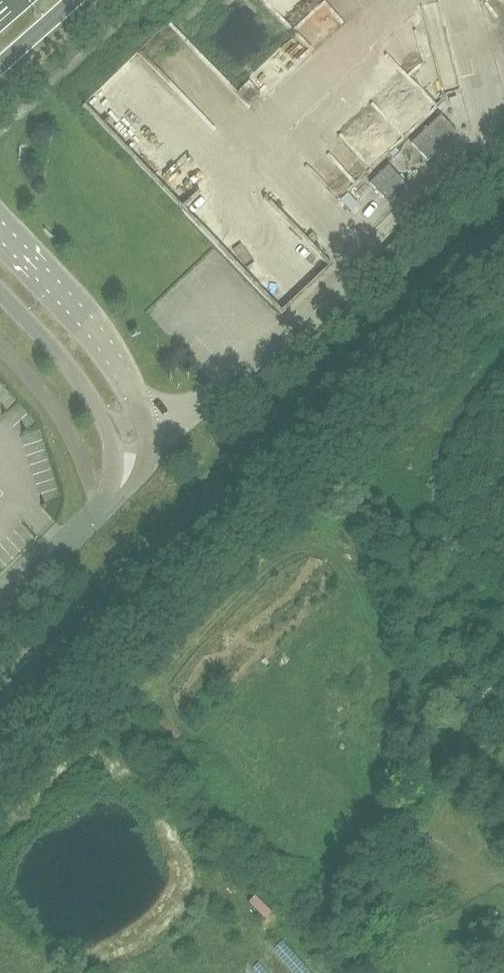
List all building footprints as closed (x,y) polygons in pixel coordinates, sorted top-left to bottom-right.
[(441,116),(411,143),(428,161),(458,134),(441,116)] [(386,200),(404,183),(389,166),(370,183),(386,200)]
